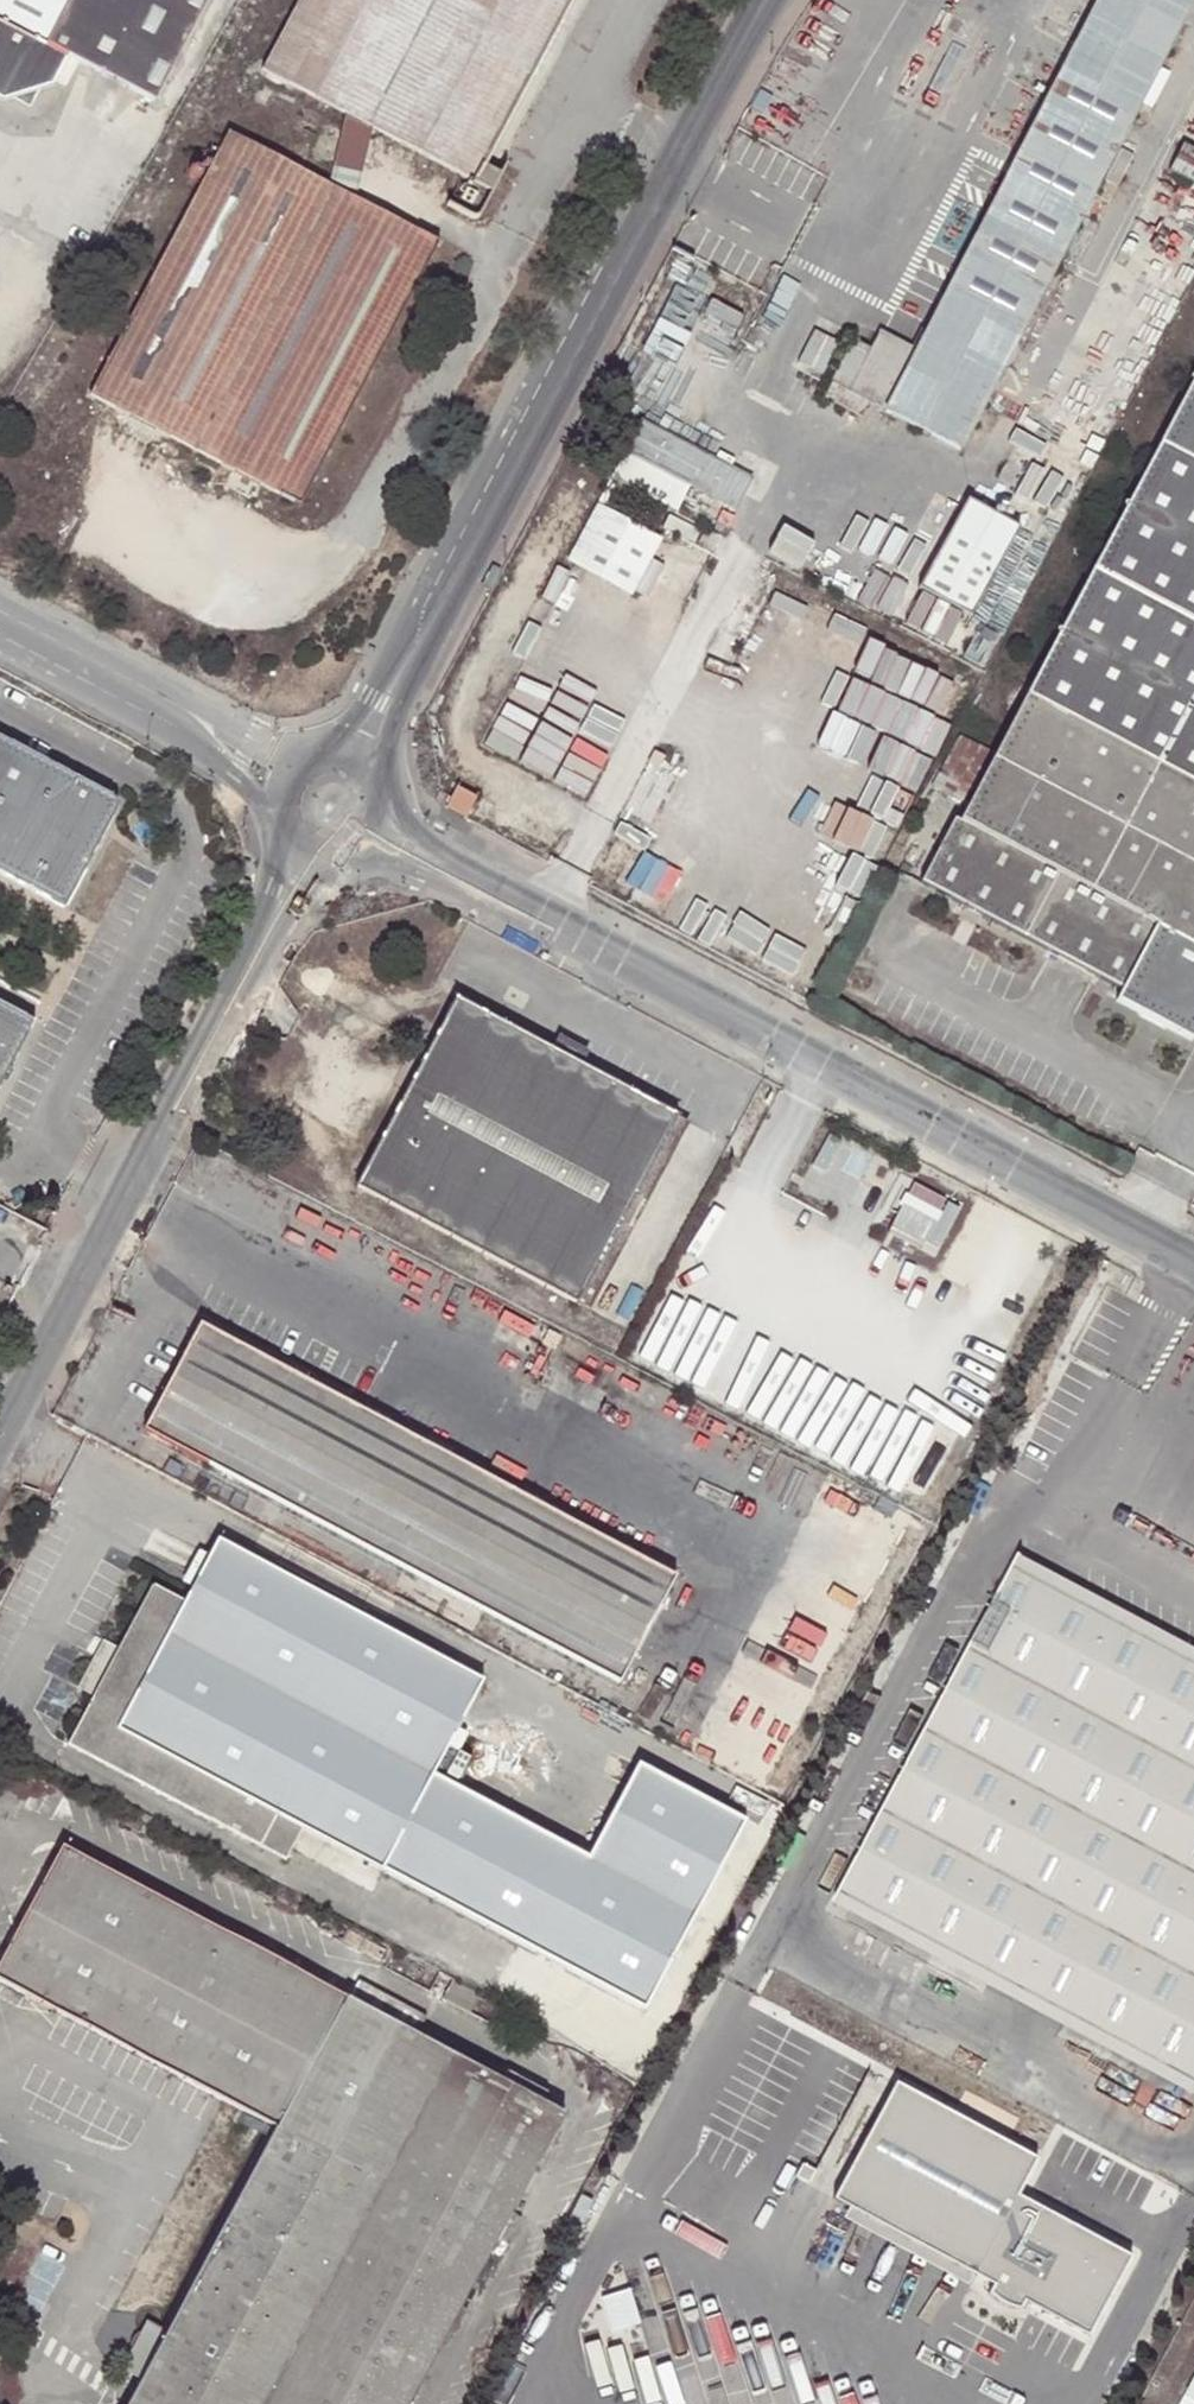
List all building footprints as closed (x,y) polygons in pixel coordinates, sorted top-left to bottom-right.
[(5,99),(24,93),(36,98),(41,87),(56,83),(71,55),(156,100),(210,0),(0,0),(0,96),(5,99)] [(351,110),(376,124),(474,175),(458,205),(478,216),(486,214),(512,163),(509,161),(505,168),(488,159),(573,0),(301,0),(266,66),(351,110)] [(884,408),(961,447),(1193,0),(1096,0),(884,408)] [(351,110),(334,181),(360,195),(376,124),(351,110)] [(441,238),(360,195),(334,181),(234,128),(95,392),(302,502),(441,238)] [(1168,167),(1193,180),(1193,145),(1183,139),(1168,167)] [(557,232),(552,230),(546,241),(551,243),(557,232)] [(849,336),(827,378),(864,397),(879,404),(910,344),(878,328),(869,346),(849,336)] [(959,819),(954,816),(921,878),(1123,985),(1117,997),(1142,1010),(1148,1000),(1170,1012),(1165,1022),(1191,1036),(1193,1031),(1193,375),(959,819)] [(856,412),(864,397),(827,378),(820,393),(856,412)] [(641,492),(674,508),(705,449),(641,416),(611,476),(641,492)] [(1078,459),(1090,466),(1097,453),(1085,447),(1078,459)] [(641,492),(611,476),(567,558),(631,593),(645,567),(662,536),(627,517),(641,492)] [(966,494),(919,586),(972,613),(1020,521),(966,494)] [(671,528),(696,541),(704,526),(704,525),(679,512),(671,528)] [(711,548),(720,534),(704,526),(696,541),(711,548)] [(532,671),(493,744),(593,797),(627,733),(601,719),(618,687),(587,670),(574,694),(532,671)] [(963,732),(934,785),(962,801),(992,748),(963,732)] [(73,906),(127,800),(0,733),(0,869),(73,906)] [(825,783),(806,819),(886,859),(921,790),(822,740),(805,773),(825,783)] [(452,794),(445,807),(464,817),(475,797),(456,787),(452,794)] [(676,1115),(456,997),(355,1185),(576,1303),(676,1115)] [(40,1022),(0,1000),(0,1101),(40,1022)] [(1148,1000),(1142,1010),(1165,1022),(1170,1012),(1148,1000)] [(688,1121),(676,1115),(576,1303),(588,1309),(688,1121)] [(889,1246),(939,1267),(967,1200),(917,1179),(889,1246)] [(199,1322),(144,1428),(620,1681),(675,1579),(199,1322)] [(639,1763),(589,1855),(486,1801),(455,1784),(465,1767),(471,1757),(447,1744),(482,1680),(218,1538),(185,1601),(152,1584),(118,1649),(110,1664),(93,1696),(67,1744),(285,1857),(301,1828),(342,1850),(374,1867),(586,1980),(617,1996),(646,2011),(746,1821),(639,1763)] [(841,1892),(1193,2079),(1193,1662),(1044,1581),(1049,1570),(1020,1553),(841,1892)] [(1049,1570),(1044,1581),(1193,1662),(1193,1656),(1079,1593),(1082,1587),(1049,1570)] [(92,1655),(110,1664),(118,1649),(101,1639),(92,1655)] [(93,1696),(110,1664),(92,1655),(76,1687),(93,1696)] [(465,1767),(455,1784),(486,1801),(495,1783),(465,1767)] [(164,2339),(142,2378),(129,2403),(406,2403),(562,2117),(540,2105),(546,2094),(507,2073),(501,2083),(417,2036),(350,2000),(63,1845),(0,1962),(0,1980),(276,2128),(164,2339)] [(367,1880),(374,1867),(342,1850),(335,1863),(367,1880)] [(841,1892),(835,1903),(1193,2092),(1193,2079),(841,1892)] [(388,1947),(389,1944),(352,1924),(350,1927),(388,1947)] [(388,1947),(350,1927),(341,1944),(379,1965),(388,1947)] [(455,1980),(441,1972),(439,1975),(453,1983),(455,1980)] [(433,1988),(446,1995),(453,1983),(439,1975),(433,1988)] [(617,1996),(586,1980),(580,1992),(612,2008),(611,2011),(625,2017),(622,2024),(639,2032),(650,2013),(646,2011),(617,1996)] [(359,1983),(350,2000),(417,2036),(426,2019),(359,1983)] [(498,2007),(453,1983),(446,1995),(443,2001),(489,2025),(498,2007)] [(1029,2164),(892,2090),(827,2210),(1079,2346),(1122,2267),(1007,2205),(1029,2164)] [(127,2370),(142,2378),(164,2339),(146,2330),(129,2360),(131,2362),(127,2370)] [(1181,2403),(1193,2403),(1193,2379),(1181,2403)]
